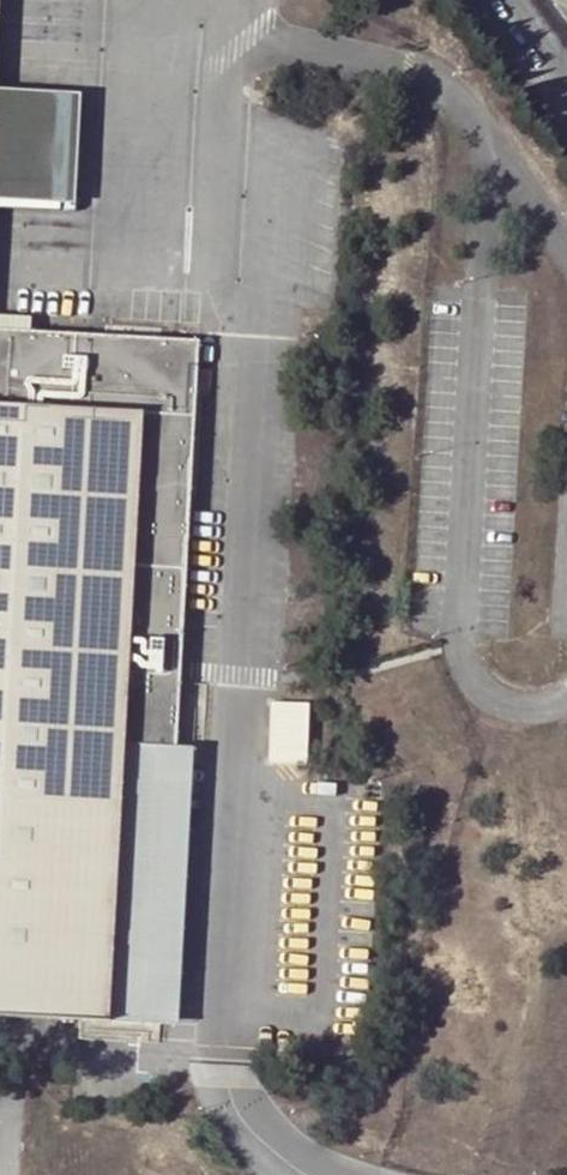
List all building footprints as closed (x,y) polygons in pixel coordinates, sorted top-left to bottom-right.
[(72,205),(78,96),(0,91),(0,202),(72,205)] [(174,747),(196,341),(0,330),(0,1017),(108,1022),(122,744),(174,747)] [(273,701),(272,761),(311,761),(312,702),(273,701)] [(191,748),(174,747),(122,744),(108,1022),(175,1026),(191,748)]
